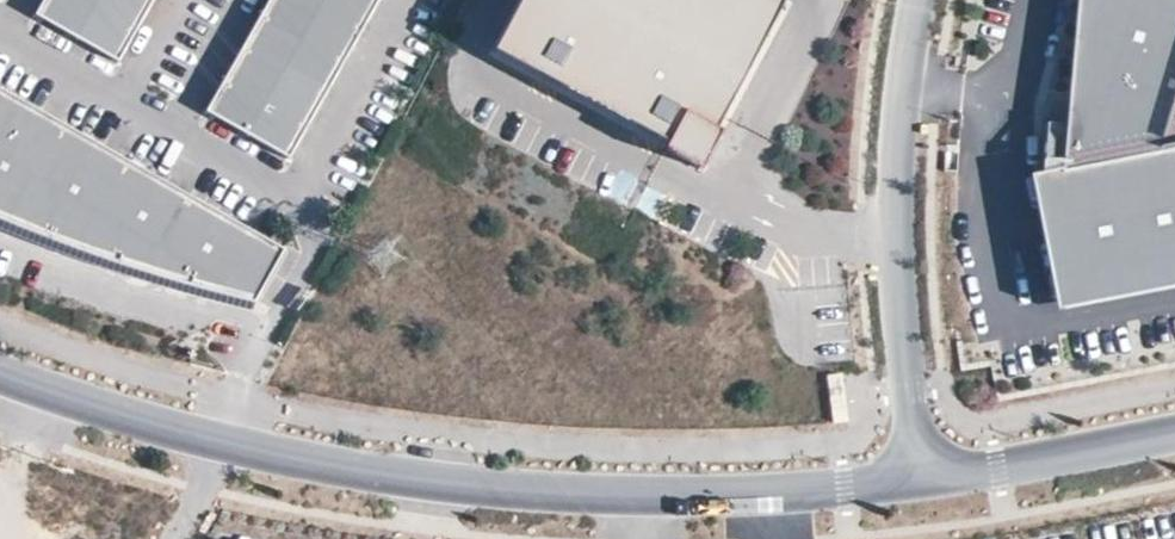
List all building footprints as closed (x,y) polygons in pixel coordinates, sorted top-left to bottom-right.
[(154,0),(44,0),(36,15),(119,62),(154,0)] [(262,15),(243,48),(225,80),(207,112),(247,135),(290,159),(308,126),(326,94),(344,62),(363,29),(379,0),(270,0),(262,15)] [(704,170),(724,133),(718,130),(786,4),(779,0),(526,0),(498,52),(670,144),(667,151),(704,170)] [(1028,179),(1055,308),(1174,284),(1174,0),(1074,0),(1059,170),(1028,179)] [(10,225),(40,237),(109,262),(144,273),(179,284),(255,304),(286,250),(188,194),(91,140),(30,105),(0,88),(0,220),(10,225)] [(848,421),(841,373),(827,375),(833,423),(848,421)]
